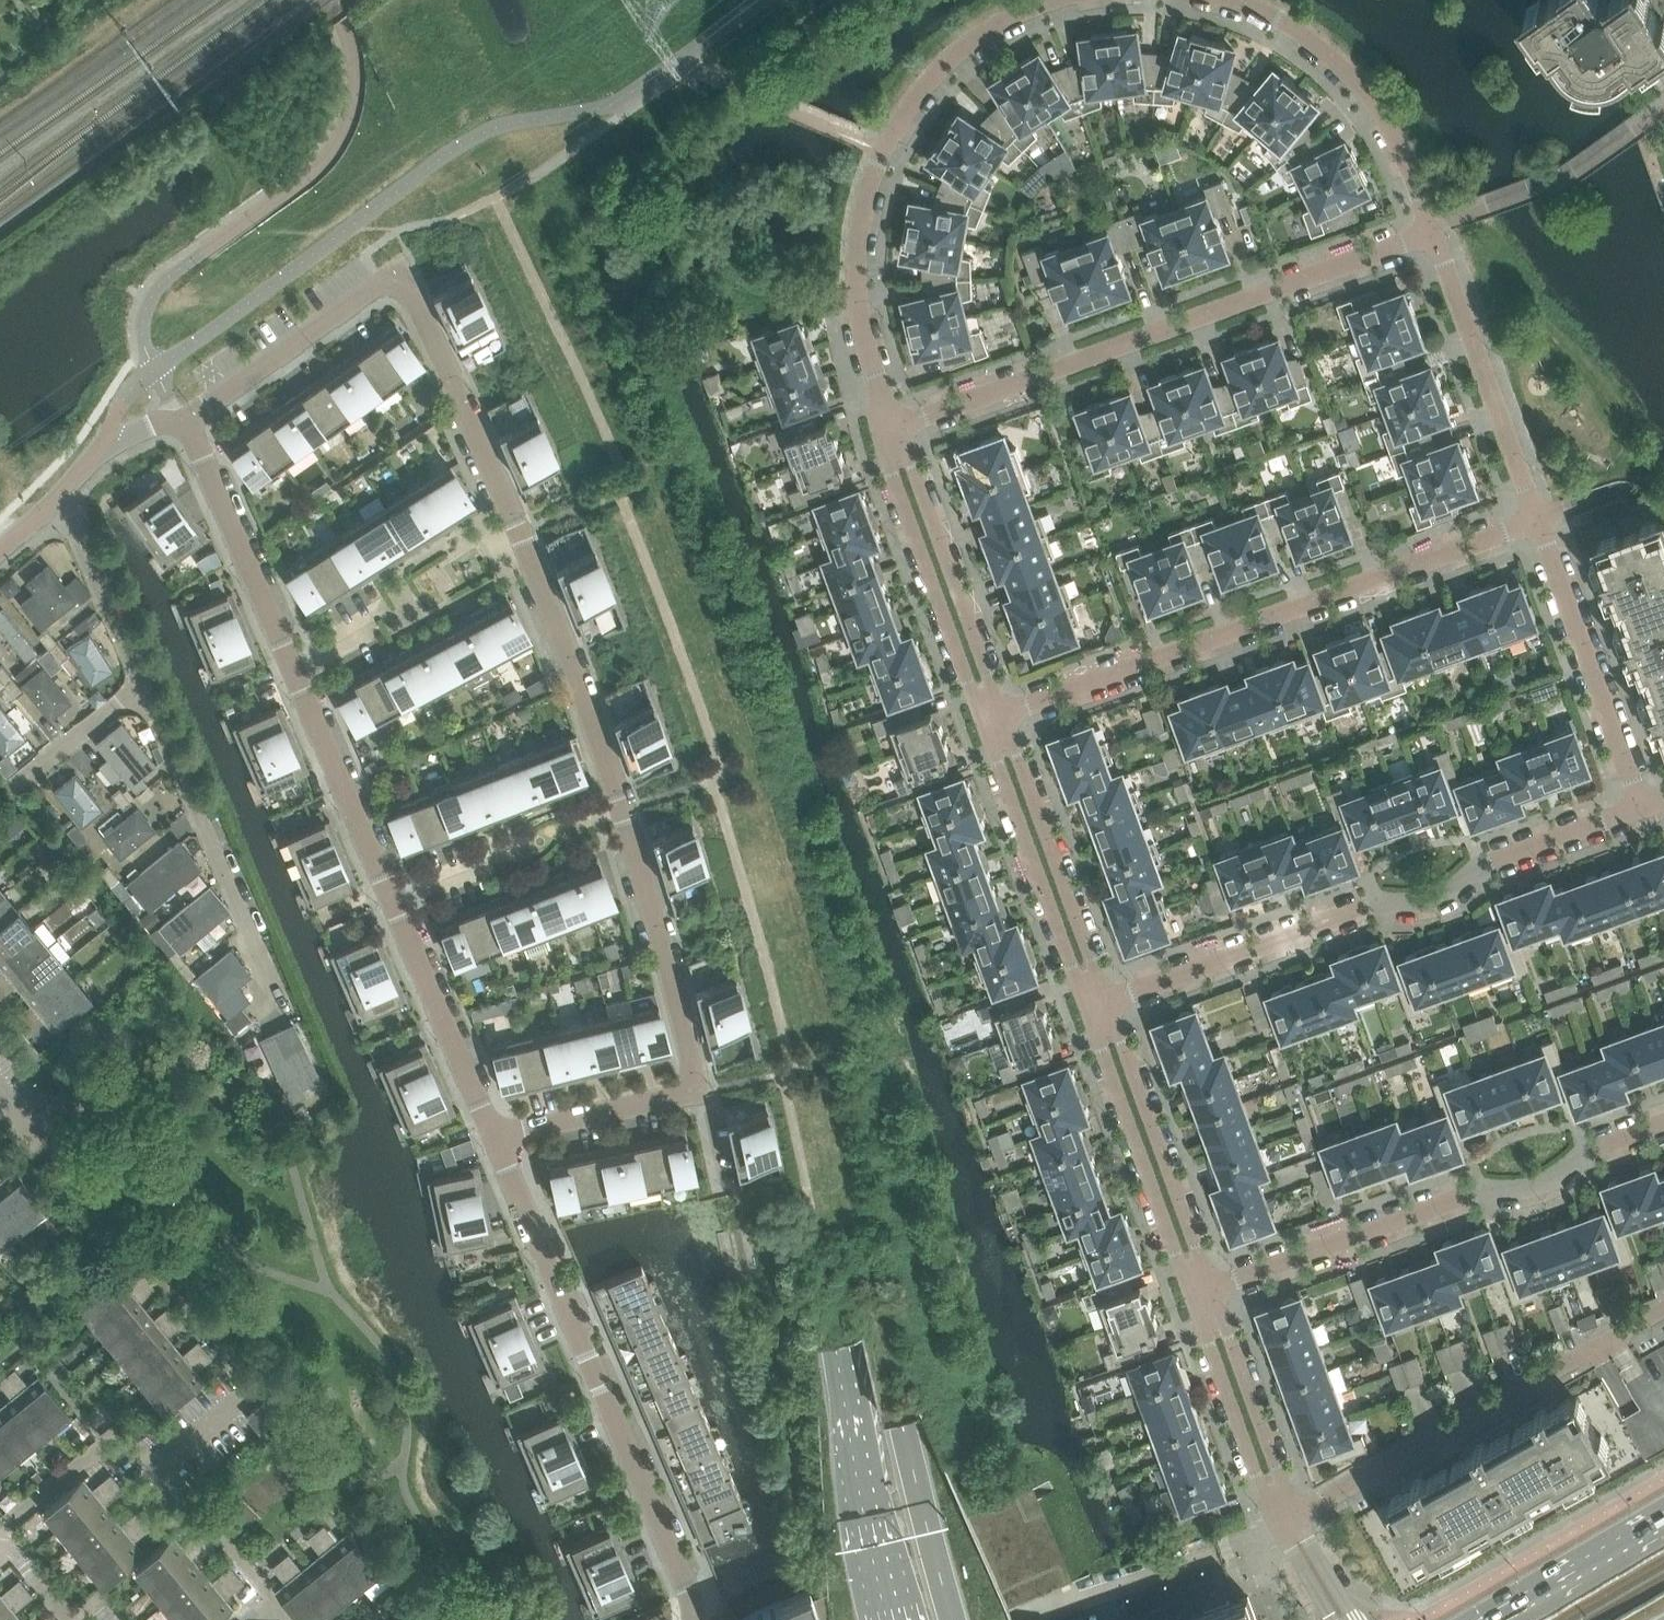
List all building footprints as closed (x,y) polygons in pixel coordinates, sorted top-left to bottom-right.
[(1543,2),(1542,0),(1539,0),(1526,9),(1528,12),(1525,15),(1527,18),(1524,20),(1533,33),(1536,38),(1540,36),(1543,34),(1551,45),(1548,47),(1558,63),(1562,60),(1564,64),(1561,66),(1565,70),(1569,73),(1573,76),(1578,78),(1583,80),(1584,76),(1597,79),(1597,83),(1602,83),(1607,82),(1612,81),(1617,79),(1622,77),(1620,74),(1624,71),(1626,74),(1641,64),(1639,61),(1645,57),(1650,53),(1652,56),(1653,56),(1655,59),(1663,52),(1663,0),(1545,0),(1543,2)] [(1154,101),(1157,59),(1140,58),(1136,32),(1127,33),(1127,29),(1109,32),(1117,90),(1133,88),(1135,100),(1154,101)] [(1101,92),(1117,90),(1109,32),(1091,35),(1092,38),(1083,40),(1086,66),(1070,72),(1084,111),(1103,105),(1101,92)] [(1193,95),(1209,39),(1192,34),(1191,38),(1182,35),(1175,60),(1157,59),(1154,101),(1174,103),(1178,91),(1193,95)] [(1223,121),(1243,83),(1227,75),(1234,50),(1226,48),(1226,44),(1209,39),(1193,95),(1209,100),(1205,112),(1223,121)] [(1084,111),(1070,72),(1053,78),(1040,55),(1032,60),(1030,57),(1015,66),(1046,116),(1059,107),(1066,118),(1084,111)] [(1032,124),(1046,116),(1015,66),(999,76),(1001,79),(993,84),(1007,106),(995,118),(1024,149),(1039,135),(1032,124)] [(1260,131),(1298,86),(1284,75),(1282,78),(1275,72),(1258,92),(1243,83),(1223,121),(1240,130),(1248,121),(1260,131)] [(1277,166),(1310,140),(1300,126),(1316,107),(1309,101),(1312,98),(1298,86),(1260,131),(1273,141),(1265,151),(1277,166)] [(1024,149),(995,118),(982,131),(961,116),(956,124),(952,121),(942,136),(991,169),(1000,156),(1010,163),(1024,149)] [(1177,144),(1180,132),(1169,129),(1166,141),(1177,144)] [(982,182),(991,169),(942,136),(932,151),(935,153),(930,161),(952,176),(945,192),(985,208),(992,189),(982,182)] [(1307,191),(1360,165),(1352,149),(1349,151),(1344,143),(1321,154),(1310,140),(1277,166),(1289,182),(1300,176),(1307,191)] [(1120,162),(1116,153),(1101,158),(1105,167),(1120,162)] [(1360,165),(1307,191),(1314,205),(1303,211),(1312,235),(1352,221),(1345,203),(1368,191),(1364,183),(1368,182),(1360,165)] [(1176,210),(1198,271),(1216,264),(1215,261),(1227,256),(1222,241),(1226,240),(1217,216),(1233,210),(1222,180),(1204,187),(1207,194),(1191,200),(1193,204),(1176,210)] [(977,226),(985,208),(945,192),(939,208),(913,203),(912,212),(908,212),(905,230),(962,240),(965,224),(977,226)] [(1256,221),(1251,205),(1241,209),(1247,224),(1256,221)] [(1180,277),(1198,271),(1176,210),(1159,216),(1158,212),(1142,218),(1140,210),(1123,217),(1134,246),(1149,241),(1157,264),(1161,263),(1167,278),(1179,274),(1180,277)] [(1118,252),(1134,246),(1123,217),(1106,223),(1108,230),(1093,236),(1094,240),(1077,246),(1100,307),(1118,300),(1116,296),(1129,292),(1123,277),(1127,275),(1118,252)] [(959,255),(962,240),(905,230),(901,247),(905,248),(904,257),(929,261),(930,279),(972,277),(972,258),(959,255)] [(1082,313),(1100,307),(1077,246),(1061,252),(1059,248),(1044,254),(1041,246),(1023,253),(1031,274),(1034,282),(1050,277),(1059,300),(1062,299),(1068,314),(1080,310),(1082,313)] [(483,299),(472,277),(465,262),(433,278),(446,305),(439,308),(444,317),(483,299)] [(1031,274),(1024,277),(1027,285),(1034,282),(1031,274)] [(908,330),(965,316),(961,300),(973,297),(972,277),(930,279),(930,296),(905,303),(908,311),(904,312),(908,330)] [(1362,337),(1417,317),(1410,300),(1407,302),(1404,293),(1379,302),(1375,290),(1337,303),(1345,326),(1356,322),(1362,337)] [(474,365),(507,349),(483,299),(444,317),(449,327),(455,324),(474,365)] [(965,316),(908,330),(913,347),(916,346),(919,355),(944,349),(950,367),(990,353),(981,328),(969,332),(965,316)] [(1364,378),(1402,365),(1398,353),(1422,344),(1419,336),(1423,334),(1417,317),(1362,337),(1367,352),(1356,356),(1364,378)] [(760,367),(808,350),(804,339),(806,334),(803,327),(798,325),(798,323),(776,331),(771,329),(763,331),(761,337),(758,338),(763,354),(756,356),(760,367)] [(399,329),(396,324),(383,333),(387,337),(382,341),(378,336),(367,344),(397,388),(404,398),(430,379),(423,370),(426,367),(399,329)] [(1252,345),(1271,400),(1286,395),(1290,406),(1313,398),(1300,359),(1287,364),(1278,340),(1270,343),(1268,339),(1252,345)] [(369,408),(397,388),(367,344),(355,353),(358,357),(353,361),(350,356),(339,364),(369,408)] [(1257,406),(1271,400),(1252,345),(1235,351),(1236,355),(1227,358),(1236,383),(1225,387),(1238,425),(1261,417),(1257,406)] [(769,393),(817,376),(813,365),(816,360),(813,353),(808,350),(760,367),(760,368),(768,365),(773,380),(765,382),(769,393)] [(341,427),(369,408),(339,364),(328,372),(331,377),(326,380),(323,375),(311,384),(341,427)] [(1389,411),(1443,391),(1437,375),(1434,376),(1430,367),(1406,376),(1402,365),(1364,378),(1372,400),(1383,396),(1389,411)] [(1238,425),(1225,387),(1213,391),(1204,367),(1196,370),(1194,366),(1177,372),(1197,427),(1212,422),(1216,433),(1238,425)] [(707,387),(722,381),(719,372),(704,378),(707,387)] [(1183,433),(1197,427),(1177,372),(1161,378),(1162,382),(1153,385),(1162,410),(1151,414),(1164,452),(1187,444),(1183,433)] [(787,417),(827,403),(826,401),(829,396),(826,388),(821,386),(817,376),(769,393),(773,404),(781,401),(787,417)] [(710,395),(725,390),(722,381),(707,387),(710,395)] [(313,447),(341,427),(311,384),(299,392),(302,397),(297,400),(294,396),(283,404),(313,447)] [(548,442),(538,419),(526,391),(493,405),(512,446),(505,449),(509,459),(548,442)] [(1391,452),(1429,438),(1425,427),(1449,418),(1446,410),(1450,408),(1443,391),(1389,411),(1394,426),(1383,430),(1391,452)] [(1164,452),(1151,414),(1139,418),(1130,394),(1122,397),(1120,393),(1103,399),(1123,454),(1138,449),(1142,460),(1164,452)] [(1108,459),(1123,454),(1103,399),(1086,405),(1088,409),(1079,412),(1088,436),(1076,441),(1090,479),(1112,471),(1108,459)] [(745,412),(741,403),(725,409),(729,418),(745,412)] [(286,467),(313,447),(283,404),(272,411),(275,416),(270,420),(267,415),(255,423),(286,467)] [(1334,418),(1338,430),(1349,426),(1345,414),(1334,418)] [(792,465),(836,449),(839,444),(836,436),(831,434),(827,425),(820,428),(816,415),(769,432),(774,446),(784,443),(792,465)] [(1338,430),(1332,415),(1323,418),(1329,433),(1338,430)] [(257,487),(286,467),(255,423),(243,432),(247,436),(242,440),(238,435),(226,444),(257,487)] [(394,440),(401,435),(393,424),(386,428),(394,440)] [(965,490),(1024,469),(1016,447),(1009,450),(1004,437),(1000,439),(998,435),(981,441),(983,445),(960,453),(965,466),(961,467),(964,474),(960,476),(965,490)] [(1261,438),(1247,443),(1252,456),(1266,452),(1261,438)] [(1410,470),(1416,485),(1470,465),(1464,448),(1460,450),(1457,441),(1433,450),(1429,438),(1391,452),(1399,474),(1410,470)] [(410,439),(405,443),(409,450),(415,446),(410,439)] [(571,493),(564,478),(548,442),(509,459),(514,469),(520,466),(538,507),(571,493)] [(1233,447),(1237,457),(1247,453),(1243,443),(1233,447)] [(367,446),(360,451),(364,455),(370,450),(367,446)] [(1346,452),(1350,463),(1351,467),(1360,464),(1355,448),(1346,452)] [(836,449),(792,465),(801,488),(790,491),(795,506),(842,489),(838,476),(845,473),(842,465),(844,459),(842,452),(837,450),(836,449)] [(1350,463),(1346,452),(1345,450),(1336,453),(1341,467),(1350,463)] [(1263,459),(1254,462),(1257,469),(1265,466),(1263,459)] [(330,468),(334,474),(339,470),(335,465),(330,468)] [(475,505),(451,466),(450,465),(428,479),(456,524),(469,516),(466,511),(475,505)] [(1477,482),(1470,465),(1416,485),(1421,500),(1410,504),(1418,527),(1456,513),(1452,501),(1476,492),(1473,484),(1477,482)] [(985,521),(1029,505),(1024,493),(1032,490),(1024,469),(965,490),(970,504),(974,503),(976,510),(980,509),(985,521)] [(1306,495),(1326,550),(1343,544),(1342,540),(1350,537),(1341,513),(1354,508),(1340,470),(1317,479),(1321,490),(1306,495)] [(1168,490),(1177,487),(1172,472),(1163,475),(1168,490)] [(170,494),(175,490),(166,478),(161,481),(123,508),(143,537),(186,507),(178,495),(173,499),(170,494)] [(443,532),(456,524),(428,479),(407,492),(432,532),(440,527),(443,532)] [(1610,501),(1617,499),(1626,501),(1630,505),(1631,508),(1586,525),(1663,737),(1663,497),(1650,502),(1648,498),(1644,491),(1639,486),(1633,482),(1626,480),(1618,480),(1612,482),(1604,484),(1610,501)] [(316,488),(306,495),(310,502),(320,495),(321,495),(316,488)] [(1326,550),(1306,495),(1291,501),(1287,489),(1265,498),(1279,536),(1290,531),(1299,556),(1308,552),(1309,556),(1326,550)] [(253,490),(249,493),(251,497),(255,503),(260,500),(253,490)] [(821,535),(869,518),(865,508),(867,503),(864,495),(859,493),(859,491),(819,506),(825,522),(817,525),(821,535)] [(424,537),(432,532),(407,492),(385,506),(388,510),(414,550),(427,542),(424,537)] [(1268,540),(1279,536),(1265,498),(1243,506),(1247,517),(1232,522),(1252,577),(1269,571),(1268,567),(1276,564),(1268,540)] [(1144,510),(1152,507),(1149,499),(1141,501),(1144,510)] [(1374,500),(1365,504),(1370,519),(1379,516),(1374,500)] [(1092,518),(1100,516),(1095,502),(1087,505),(1092,518)] [(989,557),(1048,535),(1040,514),(1033,517),(1029,505),(985,521),(989,533),(985,534),(988,541),(984,542),(989,557)] [(414,550),(388,510),(385,506),(364,519),(389,559),(398,554),(401,558),(414,550)] [(190,522),(195,519),(186,507),(143,537),(164,566),(202,539),(207,536),(198,524),(193,527),(190,522)] [(295,514),(300,522),(310,516),(304,508),(295,514)] [(760,510),(757,511),(755,512),(758,520),(760,519),(766,517),(765,512),(760,510)] [(1252,577),(1232,522),(1217,528),(1213,516),(1191,524),(1205,562),(1216,558),(1225,583),(1234,579),(1235,583),(1252,577)] [(827,562),(878,544),(878,543),(880,538),(878,531),(872,528),(869,518),(821,535),(825,546),(832,544),(838,558),(826,562),(827,562)] [(381,564),(389,559),(364,519),(343,532),(371,577),(385,569),(381,564)] [(769,524),(775,539),(784,536),(778,521),(769,524)] [(1193,567),(1205,562),(1191,524),(1169,533),(1173,544),(1158,549),(1178,604),(1195,598),(1194,594),(1202,591),(1193,567)] [(557,553),(591,540),(585,526),(552,539),(557,553)] [(360,584),(371,577),(343,532),(314,550),(343,595),(355,587),(352,582),(357,579),(360,584)] [(1009,587),(1053,571),(1048,559),(1056,557),(1048,535),(989,557),(994,571),(998,569),(1001,577),(1004,575),(1009,587)] [(563,567),(596,554),(591,540),(557,553),(563,567)] [(1178,604),(1158,549),(1143,554),(1139,543),(1116,552),(1130,590),(1142,585),(1151,609),(1160,606),(1161,610),(1178,604)] [(832,588),(876,571),(873,563),(875,558),(871,547),(878,545),(878,544),(827,562),(828,565),(824,566),(832,588)] [(217,550),(207,555),(212,567),(222,562),(217,550)] [(330,603),(343,595),(314,550),(284,569),(313,614),(325,606),(322,601),(327,598),(330,603)] [(566,593),(605,577),(596,554),(563,567),(568,581),(562,583),(566,593)] [(788,577),(797,573),(792,558),(783,561),(788,577)] [(48,571),(28,589),(61,625),(80,607),(48,571)] [(840,611),(884,595),(884,594),(886,589),(883,582),(878,579),(876,571),(832,588),(840,611)] [(1013,623),(1072,602),(1065,581),(1057,583),(1053,571),(1009,587),(1013,599),(1009,601),(1012,608),(1008,609),(1013,623)] [(797,573),(788,577),(794,592),(803,588),(797,573)] [(76,576),(66,585),(80,602),(90,593),(76,576)] [(626,629),(620,614),(605,577),(566,593),(570,603),(576,600),(593,642),(626,629)] [(220,578),(209,583),(213,593),(224,588),(220,578)] [(1483,586),(1504,645),(1525,638),(1523,630),(1536,625),(1534,621),(1538,620),(1532,603),(1528,604),(1520,581),(1507,586),(1505,582),(1498,585),(1497,581),(1483,586)] [(1483,653),(1504,645),(1483,586),(1469,592),(1470,595),(1463,598),(1464,602),(1452,606),(1468,650),(1480,646),(1483,653)] [(233,608),(238,606),(232,592),(227,594),(184,613),(197,645),(246,625),(240,611),(235,614),(233,608)] [(849,634),(893,618),(890,610),(892,605),(889,598),(884,595),(840,611),(849,634)] [(509,600),(500,605),(497,600),(483,607),(493,626),(509,654),(532,642),(509,600)] [(1072,602),(1013,623),(1019,637),(1022,636),(1025,643),(1029,642),(1033,655),(1056,647),(1057,650),(1074,644),(1073,640),(1077,639),(1073,626),(1080,623),(1072,602)] [(1468,650),(1452,606),(1440,611),(1439,607),(1432,609),(1430,606),(1416,611),(1438,670),(1459,662),(1456,654),(1468,650)] [(509,654),(493,626),(483,607),(470,614),(473,620),(464,624),(487,666),(509,654)] [(799,626),(814,620),(811,611),(796,617),(799,626)] [(1416,677),(1438,670),(1416,611),(1402,616),(1403,620),(1396,622),(1398,626),(1386,630),(1407,689),(1408,689),(1402,674),(1414,670),(1416,677)] [(10,666),(30,649),(0,613),(0,655),(10,666)] [(861,657),(912,638),(912,637),(905,639),(901,628),(896,626),(893,618),(849,634),(856,655),(860,654),(861,657)] [(814,620),(799,626),(802,635),(817,629),(814,620)] [(1124,636),(1118,620),(1111,622),(1105,635),(1107,642),(1124,636)] [(464,624),(456,629),(453,623),(439,631),(465,677),(470,687),(492,675),(487,666),(464,624)] [(246,640),(252,638),(246,625),(197,645),(211,678),(255,659),(260,657),(254,644),(249,646),(246,640)] [(56,641),(47,629),(39,636),(48,647),(56,641)] [(1382,698),(1407,689),(1386,630),(1385,631),(1392,651),(1379,656),(1370,632),(1362,635),(1360,631),(1343,637),(1363,692),(1378,687),(1382,698)] [(443,689),(465,677),(439,631),(426,638),(429,643),(420,648),(443,689)] [(114,671),(89,633),(67,648),(92,685),(114,671)] [(1348,698),(1363,692),(1343,637),(1326,643),(1328,647),(1319,650),(1328,675),(1315,679),(1307,659),(1306,659),(1328,718),(1352,709),(1348,698)] [(874,681),(922,664),(918,653),(920,648),(918,641),(913,638),(912,638),(861,657),(872,653),(878,668),(870,670),(874,681)] [(48,647),(60,661),(67,655),(56,641),(48,647)] [(420,648),(412,652),(409,647),(396,654),(421,701),(443,689),(420,648)] [(1554,651),(1545,654),(1549,668),(1559,664),(1554,651)] [(821,670),(830,668),(826,653),(817,655),(821,670)] [(391,717),(421,701),(396,654),(384,661),(386,666),(381,669),(378,664),(365,670),(391,717)] [(67,655),(60,661),(62,664),(69,673),(77,667),(67,655)] [(1028,659),(1020,663),(1023,673),(1032,670),(1028,659)] [(1328,718),(1306,659),(1294,663),(1293,660),(1286,662),(1285,659),(1270,664),(1292,723),(1313,715),(1311,707),(1322,703),(1327,718),(1328,718)] [(70,700),(38,661),(18,678),(51,717),(70,700)] [(0,666),(0,675),(6,682),(12,677),(2,664),(0,666)] [(922,664),(874,681),(878,692),(885,689),(891,705),(931,690),(931,689),(933,684),(931,676),(926,674),(922,664)] [(1271,730),(1292,723),(1270,664),(1256,669),(1258,673),(1250,675),(1252,679),(1240,683),(1256,727),(1268,723),(1271,730)] [(1525,667),(1514,671),(1519,685),(1530,681),(1525,667)] [(830,668),(821,670),(825,686),(834,683),(830,668)] [(359,734),(391,717),(365,670),(353,677),(356,682),(350,685),(347,680),(334,687),(359,734)] [(23,689),(12,677),(6,682),(16,695),(23,689)] [(1500,683),(1503,692),(1519,686),(1516,677),(1500,683)] [(238,684),(241,691),(251,686),(248,679),(238,684)] [(662,732),(654,708),(644,679),(610,691),(625,733),(618,736),(622,746),(662,732)] [(1560,693),(1555,680),(1531,688),(1536,702),(1560,693)] [(7,702),(13,697),(16,695),(6,682),(0,687),(0,693),(7,702)] [(1256,727),(1240,683),(1228,688),(1227,684),(1219,686),(1218,683),(1204,688),(1225,747),(1247,739),(1244,732),(1256,727)] [(523,699),(523,698),(516,686),(502,693),(509,705),(509,706),(523,699)] [(1204,755),(1225,747),(1204,688),(1190,693),(1191,697),(1184,699),(1185,703),(1172,708),(1181,730),(1177,732),(1183,749),(1187,748),(1188,752),(1201,747),(1204,755)] [(1484,698),(1482,691),(1472,694),(1474,702),(1484,698)] [(1508,697),(1511,706),(1526,700),(1523,691),(1508,697)] [(95,707),(103,700),(97,692),(88,698),(95,707)] [(1496,711),(1511,706),(1508,697),(1493,702),(1496,711)] [(269,710),(266,702),(254,707),(257,715),(269,710)] [(897,753),(941,737),(941,736),(943,731),(940,724),(935,721),(932,713),(925,715),(920,703),(873,720),(878,734),(889,731),(897,753)] [(228,715),(236,712),(234,705),(226,709),(228,715)] [(281,722),(287,720),(281,706),(276,708),(232,727),(246,759),(295,738),(289,725),(284,727),(281,722)] [(529,706),(517,710),(521,720),(532,716),(529,706)] [(835,724),(845,722),(840,706),(831,709),(835,724)] [(1143,711),(1152,735),(1165,730),(1156,706),(1143,711)] [(1461,714),(1464,723),(1479,718),(1476,708),(1461,714)] [(23,738),(0,712),(0,754),(2,756),(23,738)] [(1110,750),(1096,712),(1048,730),(1062,768),(1110,750)] [(1449,728),(1464,723),(1461,714),(1446,719),(1449,728)] [(122,723),(96,744),(128,784),(154,763),(122,723)] [(1435,726),(1427,730),(1430,739),(1439,736),(1435,726)] [(1548,736),(1564,780),(1572,777),(1578,780),(1585,777),(1587,772),(1589,771),(1581,749),(1583,744),(1580,737),(1575,734),(1574,731),(1571,732),(1570,729),(1548,736)] [(637,767),(670,756),(662,732),(622,746),(625,756),(632,754),(637,767)] [(1376,738),(1379,747),(1394,741),(1391,732),(1376,738)] [(1564,780),(1548,736),(1525,745),(1541,789),(1549,786),(1554,788),(1562,785),(1564,780)] [(586,781),(570,739),(569,737),(545,747),(564,796),(578,790),(576,785),(586,781)] [(941,737),(897,753),(905,776),(895,780),(900,794),(947,776),(943,764),(950,761),(947,752),(949,747),(946,740),(941,737)] [(295,754),(300,752),(295,738),(246,759),(260,792),(304,773),(309,771),(303,757),(298,760),(295,754)] [(1364,752),(1379,747),(1376,738),(1361,743),(1364,752)] [(405,745),(397,749),(401,758),(410,754),(405,745)] [(1165,759),(1180,753),(1177,745),(1162,750),(1165,759)] [(1533,792),(1541,789),(1525,745),(1504,753),(1505,756),(1503,757),(1521,808),(1522,808),(1520,801),(1531,797),(1533,792)] [(550,801),(564,796),(545,747),(522,756),(539,799),(548,796),(550,801)] [(1474,826),(1475,825),(1447,749),(1434,754),(1438,764),(1415,772),(1431,816),(1439,813),(1444,816),(1451,813),(1454,808),(1455,807),(1452,800),(1463,796),(1474,826)] [(1498,817),(1482,773),(1460,781),(1448,749),(1447,749),(1475,825),(1480,827),(1488,825),(1490,820),(1498,817)] [(1071,793),(1123,775),(1122,774),(1111,778),(1106,764),(1114,761),(1110,750),(1062,768),(1066,778),(1063,783),(1066,790),(1071,793)] [(1180,753),(1165,759),(1168,768),(1184,762),(1180,753)] [(415,764),(417,759),(415,755),(407,758),(410,766),(415,764)] [(530,803),(539,799),(522,756),(498,765),(517,814),(532,808),(530,803)] [(642,782),(675,770),(670,756),(637,767),(642,782)] [(1521,808),(1503,757),(1502,757),(1505,765),(1482,773),(1498,817),(1506,814),(1511,816),(1519,814),(1521,808)] [(369,773),(378,769),(375,761),(365,765),(369,773)] [(503,819),(517,814),(498,765),(475,774),(492,817),(501,814),(503,819)] [(849,783),(850,782),(857,780),(854,768),(846,771),(849,783)] [(1296,774),(1299,783),(1314,778),(1311,769),(1296,774)] [(1423,819),(1431,816),(1415,772),(1392,781),(1407,825),(1408,825),(1413,827),(1421,824),(1423,819)] [(102,806),(74,773),(54,790),(82,822),(102,806)] [(483,821),(492,817),(475,774),(467,777),(452,782),(471,832),(485,826),(483,821)] [(1284,789),(1299,783),(1296,774),(1281,780),(1284,789)] [(1092,815),(1139,798),(1136,787),(1128,790),(1123,775),(1071,793),(1072,794),(1079,792),(1083,803),(1088,805),(1092,815)] [(142,777),(130,787),(137,795),(149,786),(142,777)] [(926,823),(973,805),(970,795),(972,790),(969,782),(964,780),(964,779),(923,793),(929,809),(922,812),(926,823)] [(1407,825),(1392,781),(1368,789),(1384,833),(1392,830),(1397,833),(1404,830),(1407,825)] [(458,837),(471,832),(452,782),(420,795),(439,844),(453,839),(451,834),(456,831),(458,837)] [(1180,800),(1190,797),(1184,782),(1175,785),(1180,800)] [(149,786),(137,795),(142,802),(154,792),(149,786)] [(1249,791),(1252,800),(1267,795),(1264,786),(1249,791)] [(1384,833),(1368,789),(1346,798),(1342,787),(1329,792),(1356,869),(1357,868),(1346,839),(1357,835),(1360,842),(1361,842),(1366,844),(1374,841),(1376,836),(1384,833)] [(123,807),(131,801),(121,788),(113,795),(123,807)] [(1201,789),(1194,791),(1198,803),(1205,800),(1201,789)] [(1237,806),(1252,800),(1249,791),(1234,797),(1237,806)] [(1356,869),(1329,792),(1328,793),(1339,825),(1317,833),(1333,877),(1341,874),(1346,877),(1353,874),(1356,869)] [(426,849),(439,844),(420,795),(387,807),(406,857),(420,851),(418,846),(424,844),(426,849)] [(1101,841),(1141,827),(1136,812),(1143,809),(1139,798),(1092,815),(1096,826),(1093,831),(1096,838),(1101,841)] [(1203,818),(1214,814),(1229,809),(1225,800),(1199,809),(1203,818)] [(932,850),(983,831),(985,826),(982,818),(977,816),(973,805),(926,823),(930,834),(937,831),(942,845),(931,849),(932,850)] [(136,807),(101,837),(119,858),(154,828),(136,807)] [(876,810),(867,814),(873,829),(882,826),(876,810)] [(75,826),(62,811),(55,816),(67,832),(68,831),(75,826)] [(700,850),(689,811),(654,822),(663,851),(656,853),(659,863),(700,850)] [(25,824),(18,816),(10,823),(17,831),(25,824)] [(1194,837),(1203,834),(1197,819),(1188,822),(1194,837)] [(330,836),(335,833),(330,820),(324,822),(281,841),(295,873),(344,852),(338,839),(333,841),(330,836)] [(86,837),(76,825),(75,826),(68,831),(78,844),(86,837)] [(1111,867),(1158,850),(1154,839),(1147,842),(1141,827),(1101,841),(1101,842),(1099,847),(1102,854),(1107,857),(1111,867)] [(936,875),(980,859),(977,851),(980,846),(976,835),(983,832),(983,831),(932,850),(932,852),(929,854),(936,875)] [(1309,886),(1291,834),(1289,835),(1287,831),(1266,839),(1282,883),(1290,880),(1295,882),(1306,878),(1309,886)] [(1325,880),(1333,877),(1317,833),(1294,841),(1292,834),(1291,834),(1309,886),(1310,885),(1315,888),(1323,885),(1325,880)] [(1203,834),(1194,837),(1199,852),(1208,849),(1203,834)] [(1274,886),(1282,883),(1266,839),(1243,848),(1258,891),(1259,891),(1264,894),(1271,891),(1274,886)] [(189,853),(177,840),(127,882),(138,896),(189,853)] [(886,867),(895,863),(890,848),(881,852),(886,867)] [(1250,894),(1258,891),(1243,848),(1221,855),(1223,859),(1220,860),(1234,900),(1236,900),(1241,902),(1248,899),(1250,894)] [(716,904),(712,889),(700,850),(659,863),(662,873),(669,871),(682,914),(716,904)] [(1109,897),(1160,879),(1155,863),(1162,861),(1158,850),(1111,867),(1114,878),(1112,883),(1116,894),(1109,896),(1109,897)] [(1663,900),(1663,850),(1657,852),(1655,857),(1650,859),(1663,900)] [(344,868),(349,866),(344,852),(295,873),(309,906),(352,887),(357,885),(352,871),(346,873),(344,868)] [(106,868),(97,858),(92,862),(101,872),(110,883),(118,877),(109,866),(106,868)] [(592,917),(616,908),(597,858),(582,864),(584,870),(575,873),(592,917)] [(1663,900),(1650,859),(1646,861),(1641,858),(1633,861),(1631,866),(1624,869),(1638,909),(1663,900)] [(945,898),(989,882),(991,877),(988,869),(983,867),(980,859),(936,875),(945,898)] [(895,863),(886,867),(892,882),(901,878),(895,863)] [(32,869),(28,865),(17,874),(21,879),(32,869)] [(1614,918),(1638,909),(1624,869),(1615,872),(1610,869),(1603,872),(1600,877),(1614,918)] [(550,877),(569,926),(573,938),(597,929),(592,917),(575,873),(566,876),(564,871),(550,877)] [(1208,890),(1222,885),(1218,875),(1204,880),(1208,890)] [(1614,918),(1600,877),(1599,878),(1594,875),(1587,878),(1584,883),(1576,886),(1591,926),(1614,918)] [(110,883),(122,897),(129,891),(118,877),(110,883)] [(546,935),(569,926),(550,877),(535,882),(537,888),(529,891),(546,935)] [(1118,923),(1166,906),(1162,895),(1155,898),(1149,884),(1160,879),(1109,897),(1109,898),(1107,903),(1110,910),(1115,913),(1118,923)] [(1565,923),(1552,890),(1550,883),(1548,884),(1543,881),(1536,884),(1533,889),(1525,892),(1540,932),(1563,924),(1565,923)] [(953,922),(997,906),(994,898),(997,893),(994,885),(989,883),(989,882),(945,898),(953,922)] [(1217,914),(1230,909),(1222,885),(1208,890),(1217,914)] [(1567,935),(1591,926),(1576,886),(1568,889),(1563,886),(1552,890),(1565,923),(1563,924),(1567,935)] [(529,891),(520,894),(517,889),(503,895),(522,944),(527,956),(550,947),(546,935),(529,891)] [(20,909),(5,892),(0,896),(0,925),(20,909)] [(1518,940),(1540,932),(1525,892),(1517,895),(1512,892),(1505,895),(1503,900),(1501,901),(1510,926),(1512,926),(1518,940)] [(491,956),(522,944),(503,895),(490,900),(492,905),(487,907),(485,902),(471,907),(491,956)] [(179,946),(213,916),(197,898),(163,927),(179,946)] [(897,915),(912,910),(909,901),(894,907),(897,915)] [(58,923),(72,912),(64,902),(50,914),(58,923)] [(966,944),(1017,925),(1017,924),(1009,927),(1005,916),(1000,914),(997,906),(953,922),(961,943),(965,942),(966,944)] [(1166,906),(1118,923),(1122,933),(1120,939),(1122,946),(1127,948),(1128,950),(1150,942),(1155,944),(1163,941),(1165,936),(1168,935),(1162,919),(1170,917),(1166,906)] [(95,907),(86,914),(95,925),(104,918),(95,907)] [(457,969),(491,956),(471,907),(458,912),(460,917),(454,920),(452,914),(438,920),(457,969)] [(34,927),(20,909),(0,925),(0,954),(34,927)] [(148,932),(162,921),(151,909),(138,920),(148,932)] [(912,910),(897,915),(900,924),(916,919),(912,910)] [(352,917),(355,925),(364,921),(360,913),(352,917)] [(979,968),(1026,951),(1023,941),(1025,936),(1022,928),(1017,926),(1017,925),(966,944),(966,945),(977,941),(982,955),(975,958),(979,968)] [(1512,926),(1510,926),(1500,930),(1499,927),(1497,927),(1492,925),(1485,928),(1482,933),(1474,936),(1489,976),(1512,968),(1515,978),(1530,973),(1518,940),(1512,926)] [(48,944),(34,927),(0,954),(0,964),(3,968),(0,971),(0,983),(48,944)] [(379,950),(384,947),(378,934),(373,936),(330,954),(344,987),(392,966),(387,953),(381,955),(379,950)] [(1466,984),(1489,976),(1474,936),(1466,938),(1461,936),(1454,939),(1452,944),(1451,944),(1466,984)] [(1392,970),(1394,969),(1384,943),(1383,944),(1378,941),(1370,944),(1368,949),(1359,952),(1375,992),(1397,984),(1392,970)] [(614,942),(604,946),(609,959),(619,955),(614,942)] [(920,960),(929,957),(924,942),(915,945),(920,960)] [(1466,984),(1451,944),(1450,944),(1445,942),(1438,945),(1435,950),(1428,952),(1443,993),(1466,984)] [(62,962),(48,944),(0,983),(0,997),(16,984),(24,993),(62,962)] [(1656,960),(1663,958),(1663,947),(1653,951),(1656,960)] [(185,959),(176,948),(169,955),(177,965),(185,959)] [(1026,951),(979,968),(983,979),(990,976),(996,992),(1036,978),(1036,976),(1038,971),(1035,964),(1030,961),(1026,951)] [(1641,966),(1656,960),(1653,951),(1638,957),(1641,966)] [(743,1006),(737,982),(730,952),(695,961),(706,1004),(699,1006),(702,1016),(743,1006)] [(1352,1000),(1375,992),(1359,952),(1352,955),(1347,952),(1340,955),(1337,960),(1336,961),(1338,968),(1340,968),(1352,1000)] [(1420,1001),(1443,993),(1428,952),(1419,956),(1414,953),(1407,956),(1405,961),(1403,961),(1404,965),(1394,969),(1392,970),(1397,984),(1409,1016),(1423,1011),(1420,1001)] [(929,957),(920,960),(926,975),(935,972),(929,957)] [(241,958),(213,968),(228,1009),(255,999),(241,958)] [(197,973),(185,959),(177,965),(189,980),(197,973)] [(22,1024),(77,979),(62,962),(24,993),(32,1004),(16,1017),(22,1024)] [(633,962),(623,965),(626,978),(636,975),(633,962)] [(1606,969),(1609,977),(1624,972),(1621,963),(1606,969)] [(393,982),(398,979),(392,966),(344,987),(358,1020),(401,1001),(406,999),(401,985),(395,987),(393,982)] [(1646,981),(1662,976),(1658,967),(1643,972),(1646,981)] [(1356,1012),(1352,1000),(1340,968),(1338,968),(1328,972),(1325,977),(1316,980),(1331,1021),(1356,1012)] [(1594,983),(1609,977),(1606,969),(1591,974),(1594,983)] [(612,984),(609,970),(600,972),(603,986),(612,984)] [(584,977),(574,980),(577,990),(587,988),(584,977)] [(1612,983),(1615,993),(1630,987),(1627,978),(1612,983)] [(53,1029),(92,998),(77,979),(22,1024),(29,1032),(45,1019),(53,1029)] [(1308,1029),(1331,1021),(1316,980),(1305,985),(1300,982),(1292,985),(1291,987),(1308,1029)] [(1561,985),(1564,994),(1577,989),(1574,980),(1561,985)] [(550,984),(552,992),(560,990),(558,982),(550,984)] [(505,987),(509,996),(517,993),(514,983),(505,987)] [(1600,998),(1615,993),(1612,983),(1596,989),(1600,998)] [(1547,1000),(1564,994),(1561,985),(1544,991),(1547,1000)] [(1284,1038),(1308,1029),(1291,987),(1290,990),(1286,991),(1281,989),(1273,992),(1271,997),(1270,997),(1284,1038)] [(1254,1015),(1267,1010),(1259,989),(1246,994),(1254,1015)] [(1001,1040),(1046,1024),(1045,1023),(1048,1018),(1045,1011),(1040,1008),(1037,1000),(1029,1002),(1025,990),(978,1007),(983,1021),(993,1017),(1001,1040)] [(671,1055),(658,1004),(654,991),(629,998),(644,1056),(653,1054),(655,1059),(671,1055)] [(934,997),(939,1013),(948,1009),(943,994),(934,997)] [(1566,1000),(1569,1009),(1583,1004),(1580,995),(1566,1000)] [(635,1058),(644,1056),(629,998),(605,1004),(609,1016),(608,1016),(621,1068),(636,1064),(635,1058)] [(1553,1016),(1569,1009),(1566,1000),(1549,1006),(1553,1016)] [(757,1060),(753,1045),(743,1006),(702,1016),(704,1027),(711,1025),(722,1069),(757,1060)] [(231,1016),(224,1021),(235,1034),(252,1020),(241,1007),(231,1016)] [(482,1017),(479,1007),(471,1009),(474,1019),(482,1017)] [(231,1016),(225,1008),(218,1013),(224,1021),(231,1016)] [(1164,1049),(1204,1033),(1196,1011),(1193,1013),(1188,1010),(1180,1013),(1178,1018),(1156,1026),(1156,1028),(1154,1033),(1157,1040),(1162,1042),(1164,1049)] [(1267,1010),(1254,1015),(1258,1028),(1272,1023),(1267,1010)] [(1478,1019),(1481,1028),(1496,1023),(1492,1014),(1478,1019)] [(606,1071),(621,1068),(608,1016),(584,1022),(596,1068),(605,1066),(606,1071)] [(1465,1034),(1481,1028),(1478,1019),(1462,1025),(1465,1034)] [(401,1022),(388,1027),(391,1034),(404,1029),(401,1022)] [(586,1071),(596,1068),(584,1022),(560,1029),(560,1028),(573,1080),(588,1076),(586,1071)] [(1481,1028),(1484,1037),(1499,1031),(1496,1023),(1481,1028)] [(1656,1026),(1663,1051),(1663,1023),(1656,1026)] [(1005,1080),(1052,1063),(1047,1051),(1054,1048),(1051,1039),(1054,1034),(1051,1027),(1046,1025),(1046,1024),(1001,1040),(1010,1063),(999,1066),(1005,1080)] [(1656,1026),(1630,1036),(1644,1076),(1653,1073),(1658,1075),(1663,1073),(1663,1051),(1656,1026)] [(559,1083),(573,1080),(560,1028),(527,1037),(540,1088),(554,1085),(552,1079),(558,1078),(559,1083)] [(1484,1037),(1481,1028),(1465,1034),(1469,1043),(1484,1037)] [(1181,1072),(1213,1058),(1204,1033),(1164,1049),(1168,1058),(1165,1063),(1168,1071),(1173,1073),(1174,1075),(1181,1072)] [(276,1034),(260,1041),(290,1105),(305,1097),(301,1089),(319,1080),(301,1045),(284,1053),(276,1034)] [(1637,1079),(1644,1076),(1630,1036),(1607,1044),(1611,1055),(1624,1088),(1635,1084),(1637,1079)] [(526,1092),(540,1088),(527,1037),(492,1045),(505,1097),(520,1093),(518,1088),(524,1086),(526,1092)] [(1571,1086),(1565,1072),(1554,1039),(1540,1045),(1543,1055),(1520,1063),(1535,1104),(1543,1100),(1548,1103),(1556,1100),(1556,1096),(1560,1094),(1558,1091),(1569,1087),(1571,1086)] [(1393,1046),(1396,1056),(1412,1050),(1409,1041),(1393,1046)] [(428,1063),(433,1061),(425,1043),(408,1050),(410,1055),(378,1068),(393,1101),(441,1080),(435,1066),(430,1069),(428,1063)] [(1275,1063),(1285,1060),(1279,1045),(1270,1048),(1275,1063)] [(1382,1061),(1396,1056),(1393,1046),(1379,1052),(1382,1061)] [(1193,1093),(1233,1078),(1224,1054),(1213,1058),(1181,1072),(1185,1083),(1190,1085),(1193,1093)] [(1627,1095),(1624,1088),(1611,1055),(1588,1064),(1603,1104),(1611,1101),(1616,1103),(1623,1101),(1625,1096),(1627,1095)] [(954,1071),(955,1070),(962,1068),(958,1056),(951,1059),(950,1059),(954,1071)] [(1398,1062),(1401,1071),(1418,1065),(1415,1056),(1398,1062)] [(1347,1063),(1351,1072),(1365,1067),(1362,1058),(1347,1063)] [(1285,1060),(1275,1063),(1281,1078),(1290,1074),(1285,1060)] [(1387,1076),(1401,1071),(1398,1062),(1384,1067),(1387,1076)] [(1335,1078),(1351,1072),(1347,1063),(1332,1068),(1335,1078)] [(1527,1106),(1535,1104),(1520,1063),(1496,1072),(1511,1112),(1512,1112),(1518,1114),(1525,1111),(1527,1106)] [(1595,1107),(1603,1104),(1588,1064),(1565,1072),(1571,1086),(1569,1087),(1578,1113),(1580,1112),(1585,1115),(1592,1112),(1595,1107)] [(1030,1110),(1078,1092),(1074,1082),(1076,1077),(1074,1069),(1069,1067),(1068,1066),(1028,1080),(1034,1096),(1026,1099),(1030,1110)] [(1308,1077),(1311,1086),(1327,1081),(1323,1072),(1308,1077)] [(1509,1117),(1511,1112),(1496,1072),(1473,1080),(1487,1121),(1496,1117),(1502,1120),(1509,1117)] [(1352,1079),(1355,1088),(1370,1082),(1367,1073),(1352,1079)] [(1201,1116),(1241,1101),(1233,1078),(1193,1093),(1196,1101),(1193,1106),(1196,1114),(1201,1116)] [(1487,1121),(1473,1080),(1451,1088),(1447,1078),(1433,1083),(1445,1116),(1447,1115),(1452,1129),(1463,1126),(1464,1129),(1466,1129),(1471,1131),(1478,1128),(1481,1123),(1487,1121)] [(1341,1093),(1355,1088),(1352,1079),(1337,1084),(1341,1093)] [(442,1095),(447,1093),(441,1080),(393,1101),(407,1133),(450,1114),(455,1112),(449,1099),(444,1101),(442,1095)] [(310,1098),(322,1092),(318,1083),(306,1089),(310,1098)] [(1289,1101),(1299,1098),(1293,1083),(1284,1086),(1289,1101)] [(1332,1096),(1329,1087),(1313,1092),(1317,1102),(1332,1096)] [(1036,1137),(1087,1118),(1089,1112),(1087,1105),(1082,1103),(1078,1092),(1030,1110),(1034,1120),(1041,1118),(1047,1132),(1036,1136),(1036,1137)] [(975,1099),(980,1115),(989,1111),(984,1096),(975,1099)] [(774,1139),(769,1114),(765,1099),(731,1106),(737,1135),(730,1137),(732,1148),(774,1139)] [(1210,1140),(1250,1126),(1241,1101),(1201,1116),(1204,1124),(1202,1130),(1205,1137),(1210,1139),(1210,1140)] [(314,1117),(304,1104),(296,1111),(306,1123),(314,1117)] [(1300,1132),(1310,1129),(1305,1115),(1295,1118),(1300,1132)] [(1462,1155),(1452,1129),(1447,1115),(1445,1116),(1423,1124),(1438,1164),(1445,1161),(1450,1163),(1458,1161),(1460,1156),(1462,1155)] [(1041,1162),(1085,1146),(1082,1138),(1084,1133),(1080,1122),(1087,1119),(1087,1118),(1036,1137),(1037,1139),(1033,1140),(1041,1162)] [(1412,1165),(1400,1132),(1396,1121),(1372,1130),(1386,1170),(1394,1167),(1399,1170),(1410,1166),(1412,1165)] [(1430,1167),(1438,1164),(1423,1124),(1400,1132),(1412,1165),(1410,1166),(1413,1173),(1415,1172),(1420,1175),(1427,1172),(1430,1167)] [(1218,1163),(1258,1148),(1250,1126),(1210,1140),(1210,1141),(1208,1146),(1210,1153),(1215,1155),(1218,1163)] [(1310,1129),(1300,1132),(1306,1148),(1316,1145),(1310,1129)] [(686,1137),(685,1130),(670,1133),(671,1139),(666,1140),(664,1135),(650,1138),(661,1190),(696,1182),(686,1137)] [(1378,1173),(1386,1170),(1372,1130),(1349,1138),(1363,1178),(1369,1181),(1376,1178),(1378,1173)] [(994,1152),(1003,1149),(998,1134),(989,1137),(994,1152)] [(628,1197),(661,1190),(650,1138),(636,1141),(637,1146),(631,1147),(630,1142),(617,1145),(628,1197)] [(1355,1182),(1363,1178),(1349,1138),(1324,1147),(1339,1188),(1340,1187),(1345,1189),(1353,1187),(1355,1182)] [(782,1178),(779,1163),(774,1139),(732,1148),(734,1158),(741,1156),(747,1186),(782,1178)] [(449,1145),(439,1149),(445,1166),(455,1163),(449,1145)] [(594,1204),(628,1197),(617,1145),(604,1147),(605,1153),(599,1154),(598,1149),(583,1152),(594,1204)] [(1049,1185),(1093,1169),(1093,1168),(1095,1163),(1093,1156),(1088,1154),(1085,1146),(1041,1162),(1049,1185)] [(1223,1187),(1256,1177),(1268,1173),(1258,1148),(1218,1163),(1221,1171),(1219,1176),(1223,1187)] [(1003,1149),(994,1152),(1000,1167),(1009,1164),(1003,1149)] [(560,1211),(594,1204),(583,1152),(569,1155),(571,1160),(565,1162),(563,1156),(549,1159),(560,1211)] [(476,1185),(482,1184),(478,1165),(459,1169),(460,1173),(427,1180),(434,1215),(486,1204),(483,1190),(477,1191),(476,1185)] [(1314,1181),(1328,1176),(1324,1167),(1311,1172),(1314,1181)] [(1657,1177),(1654,1170),(1653,1170),(1648,1168),(1640,1171),(1638,1176),(1627,1180),(1642,1220),(1663,1212),(1663,1201),(1656,1178),(1657,1177)] [(1058,1209),(1102,1193),(1099,1185),(1101,1179),(1098,1172),(1093,1170),(1093,1169),(1049,1185),(1058,1209)] [(3,1180),(0,1176),(0,1193),(27,1226),(45,1211),(13,1171),(3,1180)] [(1657,1177),(1656,1178),(1663,1201),(1663,1175),(1657,1177)] [(1314,1181),(1323,1205),(1336,1201),(1328,1176),(1314,1181)] [(1224,1214),(1265,1200),(1256,1177),(1223,1187),(1216,1190),(1216,1192),(1214,1197),(1216,1204),(1221,1206),(1224,1214)] [(1642,1220),(1627,1180),(1621,1182),(1616,1180),(1610,1182),(1607,1187),(1606,1188),(1615,1213),(1617,1213),(1622,1227),(1642,1220)] [(1005,1201),(1020,1196),(1017,1187),(1002,1192),(1005,1201)] [(27,1226),(0,1193),(0,1229),(9,1240),(27,1226)] [(1070,1231),(1121,1212),(1121,1211),(1114,1214),(1110,1203),(1105,1200),(1102,1193),(1058,1209),(1066,1230),(1069,1228),(1070,1231)] [(1020,1196),(1005,1201),(1008,1210),(1023,1204),(1020,1196)] [(1265,1200),(1224,1214),(1227,1222),(1225,1227),(1228,1235),(1233,1237),(1233,1239),(1255,1231),(1260,1233),(1268,1230),(1270,1225),(1274,1224),(1265,1200)] [(483,1219),(489,1218),(486,1204),(434,1215),(441,1250),(475,1243),(476,1247),(494,1243),(490,1224),(484,1225),(483,1219)] [(1083,1255),(1131,1238),(1127,1227),(1129,1222),(1127,1215),(1122,1213),(1121,1212),(1070,1231),(1081,1227),(1087,1242),(1079,1244),(1083,1255)] [(1617,1213),(1615,1213),(1605,1217),(1603,1214),(1602,1214),(1597,1212),(1589,1215),(1587,1220),(1578,1223),(1593,1263),(1616,1254),(1620,1265),(1634,1260),(1622,1227),(1617,1213)] [(1570,1271),(1593,1263),(1578,1223),(1571,1225),(1566,1223),(1558,1226),(1556,1231),(1555,1231),(1570,1271)] [(1028,1246),(1037,1243),(1032,1228),(1023,1231),(1028,1246)] [(1497,1257),(1498,1256),(1489,1230),(1488,1231),(1482,1228),(1475,1231),(1473,1236),(1467,1238),(1483,1278),(1502,1271),(1497,1257)] [(9,1240),(0,1229),(0,1248),(9,1240)] [(1570,1271),(1555,1231),(1550,1229),(1542,1232),(1540,1237),(1531,1240),(1547,1280),(1570,1271)] [(1131,1238),(1083,1255),(1087,1266),(1094,1263),(1100,1279),(1141,1265),(1140,1263),(1142,1258),(1140,1251),(1135,1248),(1131,1238)] [(1457,1287),(1483,1278),(1467,1238),(1457,1242),(1452,1239),(1444,1242),(1442,1247),(1440,1248),(1443,1255),(1445,1255),(1457,1287)] [(1524,1288),(1547,1280),(1531,1240),(1524,1242),(1519,1240),(1512,1243),(1509,1248),(1508,1248),(1509,1252),(1498,1256),(1497,1257),(1502,1271),(1514,1303),(1528,1298),(1524,1288)] [(1028,1246),(1033,1259),(1034,1261),(1043,1258),(1037,1243),(1028,1246)] [(1461,1299),(1457,1287),(1445,1255),(1443,1255),(1431,1260),(1428,1265),(1422,1267),(1436,1307),(1461,1299)] [(1663,1285),(1663,1274),(1659,1260),(1646,1264),(1655,1288),(1663,1285)] [(642,1267),(641,1267),(641,1266),(597,1285),(598,1285),(594,1287),(598,1298),(598,1299),(599,1303),(602,1302),(606,1312),(604,1313),(609,1324),(652,1306),(643,1285),(648,1282),(642,1267)] [(1436,1307),(1422,1267),(1415,1269),(1410,1267),(1400,1271),(1397,1276),(1412,1316),(1436,1307)] [(94,1323),(148,1279),(141,1271),(126,1283),(118,1273),(78,1304),(94,1323)] [(1359,1304),(1372,1299),(1364,1276),(1350,1281),(1359,1304)] [(1412,1316),(1397,1276),(1392,1278),(1387,1276),(1376,1279),(1374,1284),(1389,1325),(1412,1316)] [(1106,1327),(1150,1311),(1150,1310),(1152,1305),(1149,1298),(1144,1295),(1141,1287),(1134,1289),(1129,1277),(1082,1294),(1088,1308),(1098,1305),(1106,1327)] [(139,1299),(154,1286),(148,1279),(94,1323),(108,1341),(147,1310),(139,1299)] [(1042,1283),(1047,1298),(1056,1295),(1051,1279),(1042,1283)] [(533,1285),(521,1290),(525,1299),(536,1294),(533,1285)] [(1612,1312),(1618,1310),(1609,1286),(1603,1288),(1612,1312)] [(1605,1314),(1612,1312),(1603,1288),(1596,1290),(1605,1314)] [(517,1315),(522,1313),(514,1295),(497,1303),(499,1307),(467,1320),(481,1353),(530,1332),(524,1319),(519,1321),(517,1315)] [(1270,1338),(1310,1323),(1301,1298),(1260,1313),(1261,1314),(1259,1319),(1261,1327),(1266,1329),(1270,1338)] [(1372,1299),(1359,1304),(1363,1314),(1376,1309),(1372,1299)] [(1566,1329),(1571,1327),(1562,1303),(1557,1305),(1566,1329)] [(1055,1305),(1044,1309),(1048,1319),(1058,1316),(1055,1305)] [(1558,1332),(1566,1329),(1557,1305),(1549,1308),(1558,1332)] [(122,1359),(177,1315),(170,1306),(154,1319),(147,1310),(108,1341),(122,1359)] [(666,1325),(661,1328),(652,1306),(609,1324),(614,1336),(616,1335),(621,1345),(618,1346),(624,1361),(673,1340),(666,1325)] [(1152,1338),(1159,1335),(1156,1326),(1158,1321),(1155,1314),(1150,1311),(1106,1327),(1114,1350),(1104,1353),(1109,1367),(1156,1350),(1152,1338)] [(1599,1324),(1597,1317),(1595,1312),(1578,1319),(1582,1330),(1599,1324)] [(167,1335),(183,1322),(177,1315),(122,1359),(137,1376),(176,1345),(167,1335)] [(1505,1351),(1518,1346),(1519,1346),(1510,1322),(1497,1327),(1505,1351)] [(1278,1360),(1318,1346),(1310,1323),(1270,1338),(1272,1345),(1270,1350),(1273,1358),(1278,1360)] [(1492,1356),(1505,1351),(1497,1327),(1484,1332),(1492,1356)] [(530,1347),(536,1345),(530,1332),(481,1353),(495,1385),(527,1372),(529,1376),(546,1368),(538,1351),(533,1353),(530,1347)] [(1390,1347),(1389,1344),(1386,1336),(1372,1341),(1376,1351),(1390,1347)] [(1458,1368),(1471,1363),(1472,1363),(1463,1339),(1450,1344),(1458,1368)] [(674,1358),(679,1355),(673,1340),(624,1361),(631,1376),(633,1375),(638,1385),(635,1386),(640,1398),(683,1379),(674,1358)] [(151,1394),(206,1350),(200,1343),(184,1355),(176,1345),(137,1376),(130,1382),(144,1397),(149,1392),(151,1394)] [(1446,1373),(1458,1368),(1450,1344),(1437,1349),(1446,1373)] [(1286,1384),(1327,1369),(1318,1346),(1278,1360),(1278,1361),(1276,1366),(1278,1374),(1283,1376),(1286,1384)] [(1390,1347),(1376,1351),(1380,1361),(1393,1356),(1390,1347)] [(197,1371),(213,1359),(206,1350),(151,1394),(166,1413),(205,1381),(197,1371)] [(1137,1393),(1181,1377),(1179,1369),(1181,1364),(1178,1357),(1173,1354),(1173,1353),(1132,1367),(1133,1370),(1130,1372),(1137,1393)] [(1411,1385),(1424,1380),(1425,1380),(1416,1356),(1402,1361),(1411,1385)] [(1398,1390),(1411,1385),(1402,1361),(1390,1366),(1398,1390)] [(1383,1375),(1391,1373),(1388,1364),(1380,1367),(1383,1375)] [(39,1376),(28,1385),(15,1369),(7,1376),(52,1430),(70,1415),(39,1376)] [(1295,1408),(1335,1393),(1327,1369),(1286,1384),(1289,1392),(1287,1397),(1290,1405),(1295,1407),(1295,1408)] [(52,1430),(7,1376),(0,1382),(13,1397),(2,1406),(34,1445),(52,1430)] [(1146,1417),(1190,1401),(1190,1400),(1192,1395),(1189,1387),(1184,1385),(1181,1377),(1137,1393),(1146,1417)] [(698,1398),(692,1401),(683,1379),(640,1398),(645,1409),(647,1408),(652,1418),(649,1419),(656,1434),(704,1413),(698,1398)] [(569,1385),(557,1390),(561,1398),(572,1393),(569,1385)] [(1088,1411),(1097,1408),(1091,1393),(1082,1396),(1088,1411)] [(1304,1432),(1344,1416),(1335,1393),(1295,1408),(1293,1413),(1295,1421),(1300,1423),(1304,1432)] [(1514,1434),(1546,1491),(1548,1490),(1550,1493),(1568,1483),(1567,1480),(1587,1468),(1589,1471),(1607,1461),(1606,1458),(1609,1456),(1607,1452),(1610,1451),(1602,1435),(1598,1437),(1577,1399),(1574,1401),(1572,1398),(1549,1410),(1547,1407),(1535,1413),(1537,1417),(1515,1430),(1517,1433),(1514,1434)] [(261,1432),(280,1415),(267,1399),(247,1415),(261,1432)] [(1155,1440),(1199,1424),(1196,1416),(1198,1411),(1195,1403),(1190,1401),(1146,1417),(1155,1440)] [(0,1407),(0,1438),(17,1459),(34,1445),(2,1406),(0,1407)] [(1097,1408),(1088,1411),(1093,1426),(1102,1423),(1097,1408)] [(566,1430),(571,1428),(563,1410),(546,1417),(548,1421),(516,1435),(530,1467),(579,1446),(573,1433),(568,1435),(566,1430)] [(705,1431),(710,1428),(704,1413),(656,1434),(662,1449),(665,1448),(669,1458),(666,1459),(671,1470),(714,1452),(705,1431)] [(1312,1454),(1312,1455),(1316,1454),(1320,1466),(1367,1449),(1362,1435),(1352,1439),(1344,1416),(1304,1432),(1306,1439),(1304,1444),(1307,1451),(1312,1454)] [(1402,1425),(1401,1429),(1403,1435),(1412,1432),(1408,1423),(1402,1425)] [(1163,1463),(1207,1447),(1209,1442),(1206,1434),(1201,1432),(1199,1424),(1155,1440),(1163,1463)] [(1546,1491),(1514,1434),(1512,1436),(1510,1432),(1487,1445),(1485,1441),(1473,1448),(1475,1452),(1453,1464),(1455,1468),(1452,1469),(1484,1526),(1487,1525),(1489,1528),(1507,1518),(1505,1514),(1526,1503),(1527,1506),(1546,1496),(1544,1493),(1546,1491)] [(17,1459),(0,1438),(0,1472),(17,1459)] [(579,1462),(585,1460),(579,1446),(530,1467),(544,1500),(576,1486),(577,1490),(594,1483),(587,1465),(582,1468),(579,1462)] [(1098,1460),(1114,1455),(1111,1446),(1095,1452),(1098,1460)] [(1172,1487),(1216,1471),(1213,1463),(1215,1458),(1212,1450),(1207,1448),(1207,1447),(1163,1463),(1172,1487)] [(729,1471),(723,1474),(714,1452),(671,1470),(676,1482),(679,1481),(683,1491),(680,1492),(687,1507),(735,1486),(729,1471)] [(1102,1469),(1117,1464),(1114,1455),(1098,1460),(1102,1469)] [(1484,1526),(1452,1469),(1450,1470),(1448,1467),(1425,1480),(1423,1476),(1411,1483),(1413,1486),(1391,1499),(1393,1502),(1389,1504),(1410,1542),(1407,1544),(1416,1560),(1419,1558),(1421,1561),(1425,1559),(1427,1563),(1445,1553),(1443,1549),(1464,1537),(1466,1541),(1484,1531),(1482,1527),(1484,1526)] [(32,1475),(37,1482),(43,1478),(37,1471),(32,1475)] [(1161,1490),(1170,1513),(1175,1527),(1222,1510),(1217,1498),(1224,1495),(1224,1494),(1226,1489),(1223,1481),(1218,1479),(1216,1471),(1172,1487),(1161,1490)] [(60,1529),(118,1482),(111,1474),(92,1489),(85,1479),(45,1511),(60,1529)] [(106,1505),(125,1490),(118,1482),(60,1529),(74,1547),(113,1515),(106,1505)] [(1125,1504),(1133,1499),(1126,1485),(1118,1490),(1125,1504)] [(741,1501),(742,1501),(735,1486),(687,1507),(693,1522),(696,1521),(700,1531),(697,1532),(703,1545),(751,1524),(741,1501)] [(1133,1499),(1125,1504),(1132,1518),(1140,1513),(1133,1499)] [(89,1564),(146,1517),(140,1509),(121,1525),(113,1515),(74,1547),(89,1564)] [(134,1541),(153,1525),(146,1517),(89,1564),(103,1582),(142,1550),(134,1541)] [(614,1544),(620,1542),(612,1524),(595,1532),(597,1535),(565,1549),(579,1582),(628,1561),(622,1548),(617,1550),(614,1544)] [(348,1532),(337,1541),(324,1525),(317,1531),(361,1586),(380,1571),(348,1532)] [(150,1586),(209,1539),(202,1530),(183,1546),(175,1535),(136,1567),(150,1586)] [(344,1600),(361,1586),(317,1531),(309,1538),(322,1554),(312,1561),(344,1600)] [(215,1547),(211,1542),(209,1539),(150,1586),(165,1603),(205,1572),(196,1562),(215,1547)] [(312,1561),(302,1569),(289,1553),(282,1560),(326,1614),(344,1600),(312,1561)] [(326,1614),(282,1560),(273,1566),(286,1582),(276,1590),(301,1619),(319,1619),(326,1614)] [(628,1576),(633,1574),(628,1561),(579,1582),(593,1614),(625,1601),(626,1605),(643,1597),(636,1580),(631,1582),(628,1576)] [(237,1574),(231,1566),(212,1581),(205,1572),(165,1603),(178,1619),(179,1619),(237,1574)] [(244,1582),(237,1574),(179,1619),(218,1619),(234,1607),(225,1597),(244,1582)] [(26,1588),(19,1579),(1,1595),(0,1594),(0,1609),(26,1588)] [(410,1579),(402,1586),(410,1595),(413,1600),(421,1593),(418,1589),(410,1579)] [(813,1615),(812,1603),(811,1585),(734,1619),(813,1619),(813,1615)] [(33,1596),(26,1588),(0,1609),(0,1619),(21,1619),(14,1611),(33,1596)] [(1248,1596),(1180,1619),(1257,1619),(1248,1596)]
